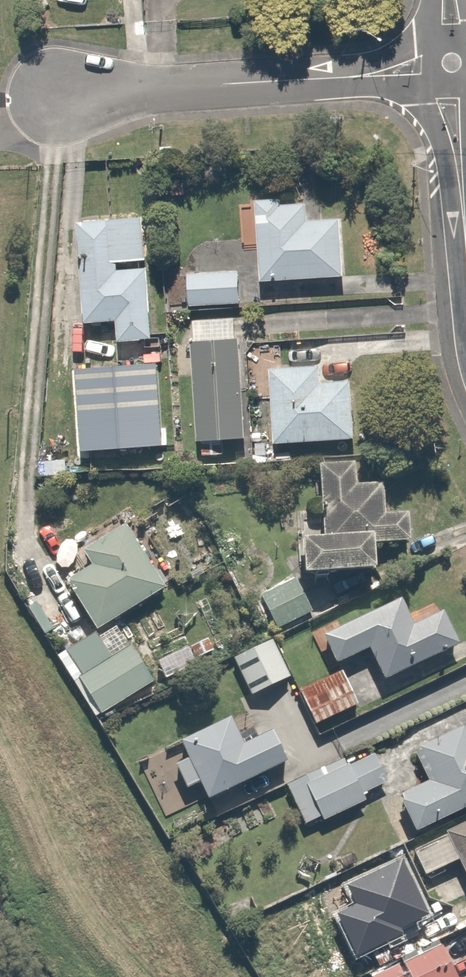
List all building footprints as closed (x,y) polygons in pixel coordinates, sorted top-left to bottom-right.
[(285,199),(258,200),(264,282),(347,277),(344,218),(310,220),(310,204),(285,205),(285,199)] [(122,341),(157,339),(151,268),(121,270),(120,262),(150,260),(146,218),(81,222),(88,323),(120,320),(122,341)] [(193,306),(244,304),(242,270),(191,273),(193,306)] [(225,439),(249,438),(243,339),(239,340),(237,317),(196,320),(197,341),(194,341),(200,441),(203,441),(204,455),(225,454),(225,439)] [(166,445),(161,363),(79,369),(84,450),(166,445)] [(324,365),(273,368),(277,443),(358,439),(355,381),(325,382),(324,365)] [(269,455),(268,443),(258,444),(258,456),(269,455)] [(359,485),(357,463),(321,466),(326,538),(306,540),(307,576),(379,571),(378,544),(413,542),(411,513),(387,515),(385,484),(359,485)] [(94,566),(68,582),(99,632),(168,589),(128,525),(85,551),(94,566)] [(314,613),(297,579),(263,596),(279,630),(314,613)] [(387,681),(462,645),(446,610),(440,613),(437,604),(411,615),(403,598),(324,636),(338,664),(371,649),(387,681)] [(98,719),(155,683),(132,646),(130,648),(118,627),(100,638),(97,633),(59,657),(98,719)] [(198,660),(216,651),(210,639),(192,647),(198,660)] [(292,677),(274,640),(235,659),(253,696),(292,677)] [(360,705),(343,671),(301,691),(317,725),(360,705)] [(242,735),(233,717),(200,734),(199,732),(192,735),(193,737),(183,741),(191,760),(178,766),(189,789),(202,783),(210,800),(290,763),(274,732),(259,738),(255,729),(242,735)] [(418,832),(465,810),(465,727),(421,748),(422,751),(417,753),(430,782),(403,794),(405,799),(402,801),(418,832)] [(368,793),(390,783),(376,755),(351,767),(350,765),(348,766),(345,759),(288,786),(306,825),(323,817),(325,822),(368,801),(365,796),(369,794),(368,793)] [(447,832),(465,870),(465,824),(447,832)] [(457,928),(438,888),(398,905),(418,946),(457,928)] [(405,963),(411,976),(458,976),(443,946),(405,963)] [(401,965),(376,976),(406,976),(401,965)]
